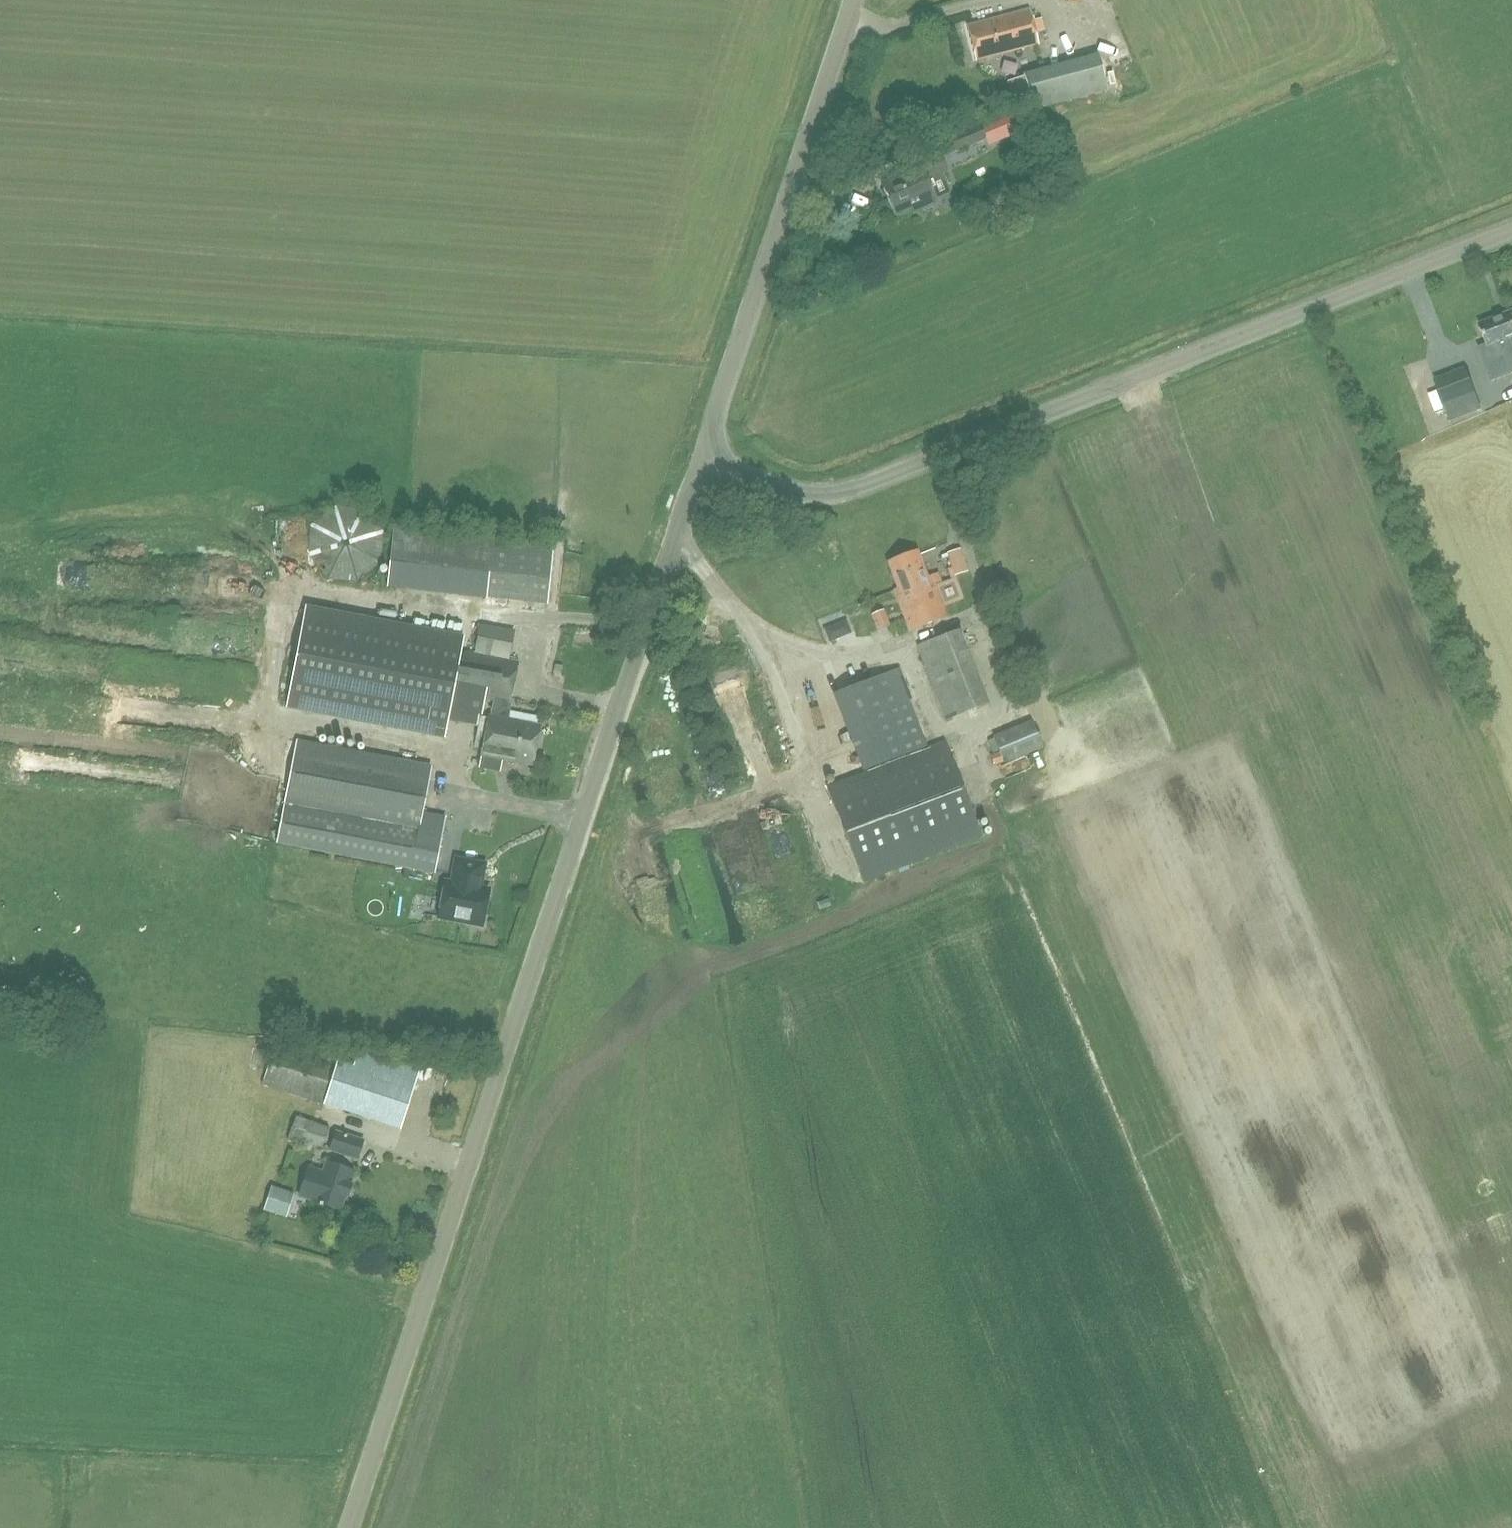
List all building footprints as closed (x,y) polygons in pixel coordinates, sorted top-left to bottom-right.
[(1140,10),(1166,0),(1136,0),(1140,10)] [(975,61),(1038,44),(1029,9),(966,26),(975,61)] [(1032,110),(1107,89),(1097,53),(1022,73),(1032,110)] [(985,139),(988,145),(1029,129),(1020,107),(950,137),(956,151),(985,139)] [(913,211),(935,201),(926,179),(946,170),(940,156),(905,171),(907,174),(882,185),(894,214),(911,207),(913,211)] [(1511,336),(1511,324),(1509,325),(1505,315),(1479,325),(1487,346),(1500,341),(1503,351),(1511,347),(1511,339),(1511,337),(1511,336)] [(1473,387),(1465,365),(1434,376),(1443,398),(1473,387)] [(357,579),(381,561),(382,530),(364,507),(334,504),(310,522),(309,553),(327,576),(357,579)] [(546,604),(553,543),(393,525),(388,575),(487,586),(486,598),(546,604)] [(285,571),(308,571),(308,539),(286,539),(285,571)] [(955,568),(969,564),(962,541),(948,545),(955,568)] [(927,577),(917,551),(887,562),(897,588),(894,590),(910,631),(947,617),(934,584),(942,580),(939,572),(927,577)] [(426,628),(305,603),(285,705),(447,737),(450,719),(478,725),(483,699),(493,700),(490,716),(489,716),(479,767),(500,771),(502,759),(532,765),(540,725),(506,719),(518,661),(507,659),(510,643),(513,630),(480,624),(473,653),(463,651),(466,635),(426,628)] [(878,630),(889,626),(883,610),(872,614),(878,630)] [(945,717),(987,701),(958,627),(916,644),(945,717)] [(867,771),(927,748),(908,699),(911,698),(899,669),(836,692),(867,771)] [(1007,760),(1030,753),(1035,768),(1047,765),(1034,723),(999,733),(1007,760)] [(430,766),(296,741),(276,841),(434,871),(444,816),(421,812),(430,766)] [(944,742),(928,748),(927,748),(827,787),(866,882),(982,835),(944,742)] [(479,881),(482,865),(457,860),(452,884),(444,883),(438,916),(482,925),(489,891),(475,888),(476,881),(479,881)] [(350,1072),(335,1067),(335,1065),(272,1045),(261,1083),(328,1107),(330,1102),(401,1125),(412,1089),(419,1066),(358,1045),(353,1064),(350,1072)] [(322,1146),(328,1126),(293,1114),(286,1136),(322,1146)] [(357,1159),(363,1140),(336,1131),(330,1150),(357,1159)] [(349,1184),(353,1171),(326,1162),(322,1172),(310,1168),(305,1183),(301,1197),(313,1201),(340,1210),(345,1195),(347,1196),(351,1185),(349,1184)]
